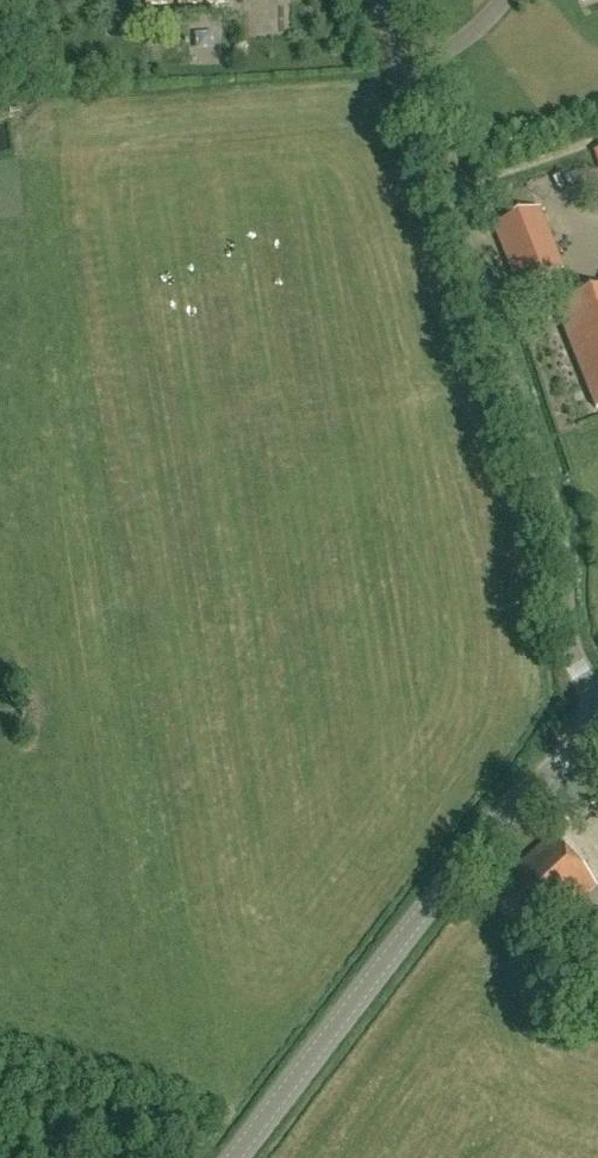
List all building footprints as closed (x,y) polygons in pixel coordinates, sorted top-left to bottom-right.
[(517,287),(561,269),(537,209),(493,227),(517,287)] [(557,312),(594,405),(597,404),(597,295),(557,312)] [(530,944),(593,886),(548,837),(485,895),(530,944)]
